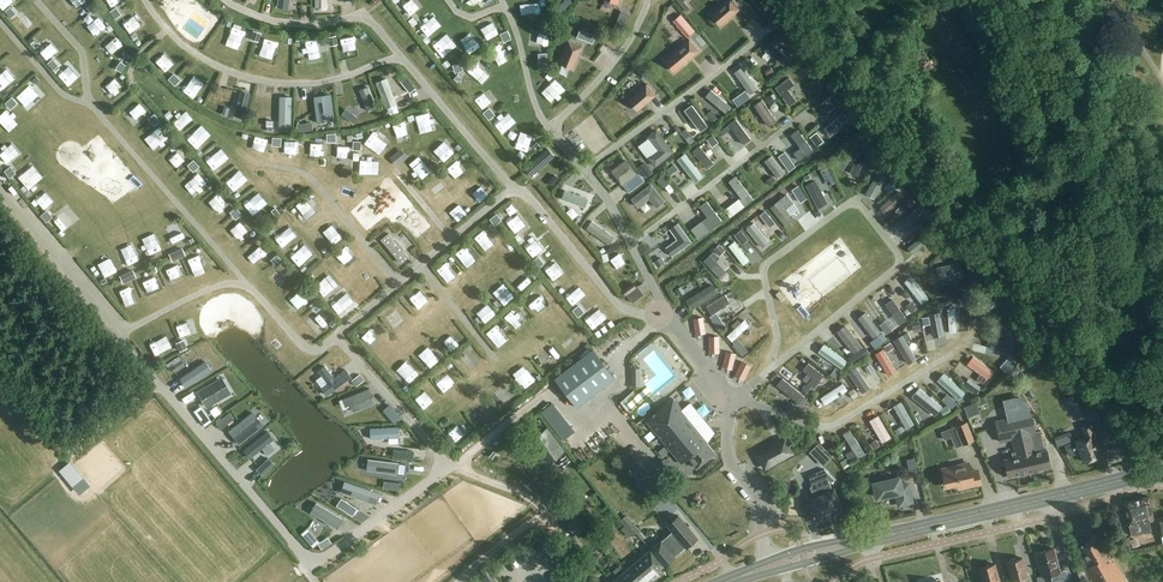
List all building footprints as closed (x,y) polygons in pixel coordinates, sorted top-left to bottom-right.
[(291,0),(279,0),(278,7),(290,8),(291,0)] [(327,0),(314,0),(314,9),(327,9),(327,0)] [(432,1),(431,0),(415,0),(421,9),(432,1)] [(674,0),(684,12),(690,8),(683,1),(685,0),(674,0)] [(711,14),(721,26),(739,10),(731,0),(727,0),(719,6),(720,7),(711,14)] [(564,13),(568,7),(562,3),(558,9),(564,13)] [(440,11),(431,19),(439,28),(449,20),(440,11)] [(206,34),(211,22),(198,16),(193,29),(206,34)] [(116,38),(124,30),(115,21),(107,29),(116,38)] [(355,44),(365,42),(363,28),(352,30),(355,44)] [(280,47),(285,34),(276,31),(271,44),(280,47)] [(159,32),(151,40),(158,48),(167,40),(159,32)] [(258,42),(260,34),(253,32),(250,40),(258,42)] [(457,34),(446,42),(450,47),(461,39),(457,34)] [(329,47),(337,45),(335,36),(327,38),(329,47)] [(680,48),(671,56),(680,67),(699,51),(689,39),(679,47),(680,48)] [(563,52),(559,63),(573,69),(582,46),(568,40),(563,52)] [(785,67),(791,60),(771,44),(765,52),(785,67)] [(636,69),(641,75),(647,69),(642,64),(636,69)] [(769,77),(775,72),(770,66),(765,71),(769,77)] [(748,93),(755,88),(740,67),(733,72),(748,93)] [(788,106),(795,100),(788,90),(795,85),(789,78),(775,89),(788,106)] [(385,109),(396,105),(387,79),(375,83),(385,109)] [(637,92),(628,100),(637,111),(656,95),(646,83),(636,91),(637,92)] [(734,99),(740,95),(734,88),(729,92),(734,99)] [(495,103),(505,95),(500,89),(490,98),(495,103)] [(726,114),(731,107),(711,91),(706,97),(726,114)] [(244,118),(250,94),(241,92),(235,116),(244,118)] [(774,100),(770,94),(765,98),(769,103),(774,100)] [(290,125),(291,98),(280,98),(279,124),(290,125)] [(404,107),(412,104),(409,98),(402,101),(404,107)] [(821,104),(825,110),(833,105),(828,99),(821,104)] [(767,126),(775,120),(762,101),(754,106),(767,126)] [(366,105),(367,110),(380,108),(378,102),(366,105)] [(326,103),(327,116),(339,116),(339,103),(326,103)] [(700,133),(708,127),(692,106),(684,112),(700,133)] [(711,123),(718,118),(711,110),(705,115),(711,123)] [(402,119),(406,129),(418,124),(414,115),(402,119)] [(743,145),(750,139),(736,119),(728,125),(743,145)] [(387,125),(376,130),(381,141),(392,136),(387,125)] [(200,134),(209,142),(216,134),(208,126),(200,134)] [(656,130),(647,137),(648,138),(658,151),(648,158),(648,159),(655,168),(674,153),(656,130)] [(336,134),(326,135),(327,148),(337,147),(336,134)] [(713,148),(719,143),(713,134),(707,139),(713,148)] [(296,135),(296,147),(307,147),(308,135),(296,135)] [(443,144),(452,155),(463,146),(454,135),(443,144)] [(707,170),(714,164),(699,147),(692,152),(707,170)] [(350,152),(350,165),(363,164),(362,151),(350,152)] [(859,177),(866,155),(858,152),(851,174),(859,177)] [(435,153),(425,162),(432,171),(442,162),(435,153)] [(466,173),(475,164),(466,156),(458,164),(466,173)] [(777,179),(784,173),(771,157),(764,162),(777,179)] [(626,160),(611,171),(622,186),(623,185),(629,193),(644,181),(642,179),(638,174),(637,174),(626,160)] [(638,167),(646,178),(653,173),(645,162),(638,167)] [(240,174),(243,183),(251,181),(248,172),(240,174)] [(441,177),(451,190),(458,184),(448,172),(441,177)] [(875,198),(887,179),(878,173),(866,193),(875,198)] [(661,185),(667,181),(663,175),(657,180),(661,185)] [(769,185),(775,180),(771,175),(765,180),(769,185)] [(744,203),(751,198),(736,177),(729,183),(744,203)] [(490,179),(478,190),(485,198),(497,188),(490,179)] [(818,207),(826,203),(815,181),(807,186),(818,207)] [(631,200),(638,208),(649,200),(656,209),(665,202),(651,184),(631,200)] [(795,196),(802,204),(808,199),(801,190),(795,196)] [(887,215),(905,198),(899,192),(881,208),(887,215)] [(916,202),(911,196),(904,202),(909,208),(916,202)] [(467,199),(456,206),(461,216),(473,209),(467,199)] [(730,218),(744,207),(738,199),(724,210),(730,218)] [(788,228),(795,222),(779,201),(771,208),(788,228)] [(709,232),(722,222),(707,202),(699,207),(707,218),(701,222),(709,232)] [(922,213),(917,207),(913,210),(917,216),(922,213)] [(516,217),(525,226),(534,219),(525,209),(516,217)] [(765,222),(770,218),(766,212),(760,216),(765,222)] [(900,232),(916,220),(912,214),(896,226),(900,232)] [(753,223),(746,229),(761,248),(768,243),(753,223)] [(677,240),(666,249),(672,257),(692,243),(678,224),(670,230),(677,240)] [(491,225),(484,233),(496,244),(503,236),(491,225)] [(734,235),(742,246),(749,241),(741,230),(734,235)] [(913,255),(934,236),(929,230),(908,249),(913,255)] [(543,239),(548,246),(557,239),(552,232),(543,239)] [(401,263),(408,257),(389,233),(381,240),(401,263)] [(477,261),(485,254),(474,241),(466,247),(477,261)] [(743,265),(749,261),(734,242),(729,246),(743,265)] [(713,250),(718,254),(724,248),(719,244),(713,250)] [(185,255),(182,248),(169,254),(173,261),(185,255)] [(560,274),(571,265),(564,256),(552,265),(560,274)] [(719,279),(725,272),(710,256),(703,262),(719,279)] [(658,267),(663,264),(659,259),(655,262),(658,267)] [(963,277),(960,263),(936,268),(939,278),(955,274),(956,279),(963,277)] [(530,285),(539,277),(531,269),(522,277),(530,285)] [(135,277),(132,270),(120,276),(123,283),(135,277)] [(920,302),(927,297),(912,277),(905,282),(920,302)] [(573,289),(582,299),(593,289),(584,279),(573,289)] [(632,282),(621,290),(626,296),(636,287),(632,282)] [(515,285),(504,291),(508,301),(520,295),(515,285)] [(691,311),(718,294),(712,285),(685,302),(691,311)] [(422,303),(432,295),(425,286),(415,294),(422,303)] [(680,286),(675,289),(679,296),(684,293),(680,286)] [(547,307),(555,300),(544,288),(536,295),(547,307)] [(964,297),(955,298),(955,303),(960,306),(965,306),(964,297)] [(408,299),(402,303),(408,311),(413,308),(408,299)] [(899,325),(907,320),(893,301),(886,306),(899,325)] [(917,308),(914,304),(907,308),(903,311),(907,316),(917,308)] [(525,318),(531,313),(524,305),(518,310),(525,318)] [(749,327),(745,320),(741,324),(738,320),(731,326),(734,329),(726,336),(732,343),(749,327)] [(882,330),(885,334),(886,336),(892,331),(892,330),(889,327),(888,326),(882,330)] [(858,343),(865,338),(857,327),(850,332),(858,343)] [(372,334),(381,338),(384,333),(376,328),(372,334)] [(457,343),(463,338),(458,331),(452,336),(457,343)] [(572,337),(575,346),(585,343),(582,333),(572,337)] [(907,364),(916,358),(902,336),(894,341),(907,364)] [(893,347),(891,342),(884,346),(886,351),(893,347)] [(557,344),(547,348),(553,362),(562,358),(557,344)] [(824,344),(818,352),(841,369),(847,361),(824,344)] [(479,346),(467,358),(476,367),(488,355),(479,346)] [(433,348),(427,352),(436,365),(442,361),(433,348)] [(887,375),(895,371),(883,350),(875,355),(887,375)] [(988,380),(993,373),(973,357),(967,365),(988,380)] [(810,396),(825,377),(808,364),(803,370),(814,378),(804,391),(810,396)] [(870,364),(864,367),(869,374),(874,370),(870,364)] [(421,365),(411,372),(416,378),(425,372),(421,365)] [(841,370),(835,367),(830,375),(835,379),(841,370)] [(456,371),(446,377),(453,387),(463,381),(456,371)] [(958,400),(965,393),(943,373),(937,380),(958,400)] [(364,380),(359,375),(352,380),(356,386),(364,380)] [(782,378),(777,385),(795,400),(801,393),(782,378)] [(515,381),(500,392),(507,402),(522,390),(515,381)] [(434,386),(426,392),(434,402),(442,395),(434,386)] [(941,410),(943,408),(942,408),(919,389),(912,398),(935,417),(941,410)] [(1066,400),(1077,414),(1085,407),(1074,393),(1066,400)] [(800,407),(806,399),(801,395),(795,403),(800,407)] [(977,399),(977,401),(979,406),(986,403),(984,396),(977,399)] [(706,443),(707,442),(700,432),(709,424),(689,401),(681,409),(673,400),(647,422),(681,463),(688,458),(697,469),(715,454),(706,443)] [(956,404),(951,400),(947,404),(948,405),(952,409),(956,404)] [(490,401),(479,408),(487,419),(497,412),(490,401)] [(907,430),(914,426),(901,403),(894,407),(907,430)] [(1008,477),(1051,468),(1047,449),(1044,450),(1040,431),(1035,432),(1031,413),(1025,414),(1022,403),(1005,407),(1007,418),(994,421),(999,442),(1010,440),(1013,452),(1011,453),(1012,457),(1004,459),(1008,477)] [(948,405),(942,408),(943,408),(941,410),(944,416),(952,412),(948,405)] [(211,420),(200,406),(193,411),(204,425),(211,420)] [(882,444),(891,439),(878,417),(869,422),(882,444)] [(221,429),(227,424),(222,418),(216,423),(221,429)] [(466,422),(459,428),(467,436),(474,430),(466,422)] [(955,426),(963,445),(974,441),(967,422),(955,426)] [(900,423),(892,428),(897,435),(904,431),(900,423)] [(1101,456),(1096,441),(1098,441),(1092,423),(1082,426),(1087,438),(1077,441),(1080,452),(1083,451),(1086,461),(1101,456)] [(947,429),(941,432),(944,439),(944,440),(951,438),(955,448),(963,445),(955,426),(947,429)] [(531,440),(548,463),(564,452),(546,428),(531,440)] [(843,435),(852,450),(845,454),(851,462),(857,458),(859,460),(865,456),(850,431),(843,435)] [(880,446),(875,439),(869,444),(874,450),(880,446)] [(777,443),(764,451),(771,464),(784,457),(777,443)] [(668,452),(664,446),(658,451),(662,457),(668,452)] [(404,450),(404,458),(412,459),(413,451),(404,450)] [(850,464),(846,457),(840,462),(844,468),(850,464)] [(910,474),(917,472),(914,458),(906,460),(910,474)] [(970,472),(968,463),(943,469),(946,484),(958,482),(959,488),(980,483),(977,470),(970,472)] [(813,496),(805,500),(815,525),(844,512),(834,488),(831,489),(828,481),(833,479),(824,470),(809,476),(812,485),(811,485),(812,486),(810,487),(813,496)] [(901,485),(899,477),(874,483),(877,498),(896,493),(899,505),(912,502),(908,484),(901,485)] [(401,483),(392,482),(392,490),(400,491),(401,483)] [(1132,536),(1152,531),(1149,521),(1154,520),(1149,497),(1124,503),(1132,536)] [(357,509),(350,504),(346,511),(353,516),(357,509)] [(575,536),(587,527),(578,516),(567,524),(575,536)] [(663,540),(676,556),(697,539),(679,516),(668,525),(673,532),(663,540)] [(623,526),(633,536),(639,531),(629,520),(623,526)] [(319,542),(314,536),(308,541),(313,547),(319,542)] [(1086,576),(1090,581),(1125,581),(1110,554),(1107,556),(1096,537),(1086,543),(1085,541),(1080,544),(1081,546),(1079,547),(1089,565),(1085,567),(1089,574),(1086,576)] [(651,550),(664,566),(676,556),(663,540),(651,550)] [(1067,573),(1060,575),(1053,548),(1036,553),(1042,577),(1050,575),(1052,581),(1069,581),(1067,573)] [(634,575),(630,579),(632,581),(644,581),(664,566),(651,550),(628,568),(634,575)] [(1015,557),(1012,558),(1010,561),(1007,563),(1013,581),(1014,581),(1021,580),(1021,581),(1031,581),(1027,569),(1026,570),(1022,558),(1017,559),(1015,557)] [(995,565),(995,564),(979,569),(983,581),(1000,581),(995,565)] [(630,579),(634,575),(628,568),(624,571),(620,566),(613,571),(617,576),(612,580),(614,581),(632,581),(630,579)] [(493,578),(489,573),(483,577),(486,581),(496,581),(493,578)]
